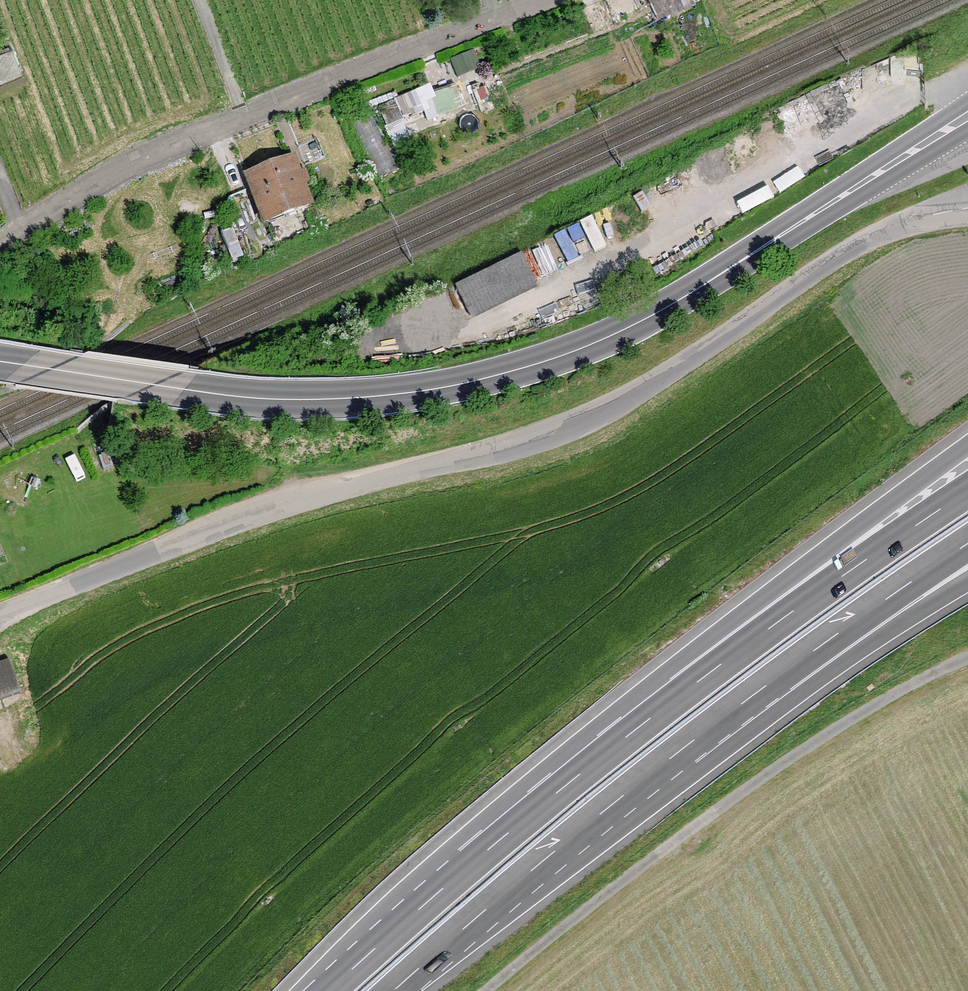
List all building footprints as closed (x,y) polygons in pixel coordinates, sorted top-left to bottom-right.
[(659,19),(699,2),(699,0),(651,0),(659,19)] [(0,55),(0,82),(20,74),(10,51),(0,55)] [(420,90),(379,106),(386,125),(428,109),(420,90)] [(249,175),(267,222),(309,206),(301,184),(307,182),(304,174),(298,176),(291,159),(249,175)] [(233,228),(222,233),(232,261),(244,256),(233,228)] [(473,321),(539,288),(522,253),(455,286),(473,321)] [(21,692),(8,658),(0,661),(0,700),(21,692)]
